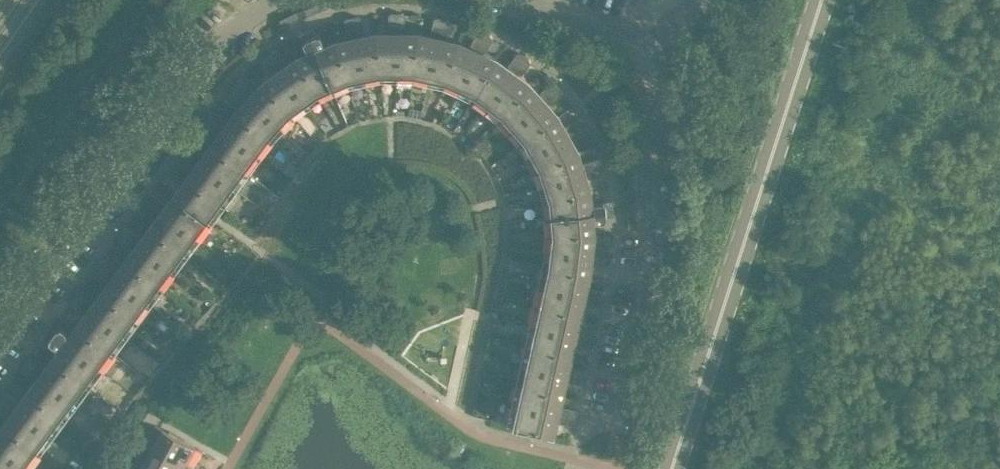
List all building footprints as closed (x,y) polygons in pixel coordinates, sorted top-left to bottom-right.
[(318,10),(327,7),(325,0),(324,0),(315,3),(318,10)] [(306,7),(309,13),(318,10),(315,3),(306,7)] [(307,14),(309,13),(306,7),(304,8),(297,11),(300,17),(307,14)] [(297,18),(300,17),(297,11),(295,12),(288,15),(291,21),(297,18)] [(388,22),(397,22),(397,13),(392,13),(388,15),(388,22)] [(397,22),(405,22),(405,15),(402,13),(397,13),(397,22)] [(282,26),(291,21),(288,15),(279,19),(282,26)] [(353,26),(362,25),(360,17),(356,16),(351,17),(353,26)] [(345,28),(353,26),(351,17),(347,18),(343,21),(345,28)] [(432,26),(440,27),(442,18),(438,17),(433,18),(432,26)] [(440,27),(448,29),(450,22),(447,19),(442,18),(440,27)] [(397,32),(397,22),(388,22),(388,30),(392,32),(397,32)] [(405,30),(405,22),(397,22),(397,32),(401,32),(405,30)] [(362,25),(353,26),(355,36),(360,35),(363,32),(362,25)] [(353,26),(345,28),(346,36),(351,37),(355,36),(353,26)] [(438,37),(440,27),(432,26),(430,33),(433,36),(438,37)] [(310,49),(320,45),(322,41),(319,35),(315,34),(312,27),(303,31),(300,35),(306,49),(310,49)] [(447,37),(448,29),(440,27),(438,37),(442,38),(447,37)] [(473,38),(481,41),(485,32),(481,30),(476,31),(473,38)] [(481,41),(489,45),(492,38),(490,34),(485,32),(481,41)] [(363,77),(380,74),(376,36),(356,40),(363,77)] [(376,36),(380,74),(396,74),(397,36),(376,36)] [(413,74),(417,36),(397,36),(396,74),(413,74)] [(417,36),(413,74),(429,78),(437,41),(417,36)] [(477,50),(481,41),(473,38),(470,45),(473,48),(477,50)] [(336,44),(347,80),(363,77),(356,40),(336,44)] [(445,81),(457,45),(437,41),(429,78),(445,81)] [(486,52),(489,45),(481,41),(477,50),(481,52),(486,52)] [(317,52),(332,87),(347,80),(336,44),(317,52)] [(457,45),(445,81),(460,88),(475,54),(457,45)] [(273,61),(280,56),(276,50),(272,50),(268,53),(273,61)] [(317,93),(332,87),(317,52),(298,60),(317,93)] [(267,66),(273,61),(268,53),(264,56),(262,60),(267,66)] [(512,59),(519,64),(525,56),(521,53),(517,53),(512,59)] [(475,95),(494,63),(475,54),(460,88),(475,95)] [(280,56),(273,61),(279,69),(283,66),(285,62),(280,56)] [(519,64),(526,69),(530,63),(529,59),(525,56),(519,64)] [(513,72),(519,64),(512,59),(508,65),(509,69),(513,72)] [(303,103),(317,93),(298,60),(281,72),(303,103)] [(273,61),(267,66),(271,72),(275,72),(279,69),(273,61)] [(494,63),(475,95),(488,105),(511,75),(494,63)] [(521,75),(526,69),(519,64),(513,72),(517,74),(521,75)] [(265,84),(290,112),(303,103),(281,72),(265,84)] [(501,115),(527,87),(511,75),(488,105),(501,115)] [(241,90),(247,84),(241,78),(237,80),(234,83),(241,90)] [(545,87),(551,93),(558,87),(555,83),(551,82),(545,87)] [(235,96),(241,90),(234,83),(230,87),(229,91),(235,96)] [(247,84),(241,90),(248,96),(251,93),(252,89),(247,84)] [(279,124),(290,112),(265,84),(251,99),(279,124)] [(527,87),(501,115),(513,127),(541,102),(527,87)] [(544,99),(551,93),(545,87),(540,92),(541,96),(544,99)] [(551,93),(557,99),(562,94),(561,90),(558,87),(551,93)] [(241,90),(235,96),(241,101),(245,100),(248,96),(241,90)] [(551,104),(557,99),(551,93),(544,99),(547,103),(551,104)] [(237,114),(268,137),(279,124),(251,99),(237,114)] [(523,139),(554,117),(541,102),(513,127),(523,139)] [(214,122),(219,115),(213,111),(209,113),(206,116),(214,122)] [(255,153),(268,137),(237,114),(225,131),(255,153)] [(219,115),(214,122),(222,128),(225,124),(225,120),(219,115)] [(209,129),(214,122),(206,116),(203,120),(203,124),(209,129)] [(554,117),(523,139),(531,154),(564,135),(554,117)] [(572,121),(576,128),(585,124),(582,120),(579,117),(572,121)] [(568,133),(576,128),(572,121),(566,125),(565,129),(568,133)] [(214,122),(209,129),(215,134),(219,132),(222,128),(214,122)] [(576,128),(580,136),(587,132),(587,128),(585,124),(576,128)] [(574,139),(580,136),(576,128),(568,133),(570,137),(574,139)] [(213,147),(243,169),(255,153),(225,131),(213,147)] [(540,168),(574,153),(564,135),(531,154),(540,168)] [(190,155),(195,148),(189,144),(185,145),(182,149),(190,155)] [(231,186),(243,169),(213,147),(201,163),(231,186)] [(195,148),(190,155),(198,161),(200,157),(201,153),(195,148)] [(185,162),(190,155),(182,149),(179,153),(178,157),(185,162)] [(574,153),(540,168),(545,184),(580,172),(574,153)] [(190,155),(185,162),(191,166),(195,165),(198,161),(190,155)] [(591,160),(593,168),(603,165),(601,161),(598,158),(591,160)] [(584,171),(593,168),(591,160),(584,162),(583,167),(584,171)] [(189,180),(219,202),(231,186),(201,163),(189,180)] [(593,168),(596,176),(603,174),(604,170),(603,165),(593,168)] [(589,179),(596,176),(593,168),(584,171),(586,176),(589,179)] [(549,199),(586,192),(580,172),(545,184),(549,199)] [(210,214),(219,202),(189,180),(180,192),(176,197),(206,219),(210,214)] [(626,198),(633,197),(632,187),(625,188),(626,198)] [(551,216),(588,212),(586,192),(549,199),(551,216)] [(153,204),(158,198),(152,193),(148,195),(145,199),(153,204)] [(194,235),(206,219),(176,197),(164,213),(194,235)] [(628,208),(635,207),(634,200),(633,197),(626,198),(627,202),(628,208)] [(158,198),(153,204),(161,210),(164,207),(164,202),(158,198)] [(148,211),(153,204),(145,199),(142,202),(142,207),(148,211)] [(604,220),(606,216),(614,215),(613,205),(610,201),(595,203),(594,207),(594,217),(597,221),(604,220)] [(153,204),(148,211),(154,216),(158,214),(161,210),(153,204)] [(628,218),(636,217),(635,214),(635,207),(628,208),(628,214),(628,218)] [(588,212),(551,216),(553,233),(590,233),(588,212)] [(152,229),(182,252),(194,235),(164,213),(152,229)] [(128,237),(134,230),(127,226),(123,228),(121,231),(128,237)] [(170,268),(182,252),(152,229),(140,245),(170,268)] [(134,230),(128,237),(136,243),(139,239),(140,235),(134,230)] [(123,244),(128,237),(121,231),(118,235),(117,239),(123,244)] [(588,253),(590,233),(553,233),(551,249),(588,253)] [(128,237),(123,244),(130,249),(134,247),(136,243),(128,237)] [(127,262),(158,284),(170,268),(140,245),(127,262)] [(602,255),(602,247),(595,246),(593,249),(592,254),(602,255)] [(602,247),(602,255),(611,256),(612,251),(610,248),(602,247)] [(549,265),(586,274),(588,253),(551,249),(549,265)] [(601,263),(602,255),(592,254),(591,259),(593,263),(601,263)] [(602,255),(601,263),(608,264),(611,261),(611,256),(602,255)] [(104,270),(109,263),(103,259),(99,260),(96,264),(104,270)] [(146,301),(158,284),(127,262),(115,278),(146,301)] [(109,263),(104,270),(112,276),(115,272),(115,268),(109,263)] [(99,277),(104,270),(96,264),(93,268),(93,272),(99,277)] [(581,294),(586,274),(549,265),(544,285),(581,294)] [(104,270),(99,277),(105,281),(109,280),(112,276),(104,270)] [(103,295),(133,317),(146,301),(115,278),(103,295)] [(540,305),(577,314),(581,294),(544,285),(540,305)] [(595,297),(596,288),(589,287),(586,290),(585,294),(595,297)] [(596,288),(595,297),(604,299),(605,294),(604,290),(596,288)] [(80,303),(85,296),(79,291),(75,293),(72,297),(80,303)] [(593,305),(595,297),(585,294),(584,299),(585,303),(593,305)] [(32,304),(38,309),(45,300),(39,295),(32,304)] [(121,333),(133,317),(103,295),(91,311),(121,333)] [(85,296),(80,303),(88,309),(91,305),(91,300),(85,296)] [(75,309),(80,303),(72,297),(69,301),(69,305),(75,309)] [(595,297),(593,305),(600,307),(603,303),(604,299),(595,297)] [(80,303),(75,309),(81,314),(85,312),(88,309),(80,303)] [(31,318),(38,309),(32,304),(25,314),(31,318)] [(572,334),(577,314),(540,305),(535,325),(572,334)] [(79,327),(109,350),(121,333),(91,311),(79,327)] [(19,323),(24,327),(31,318),(25,314),(19,323)] [(18,336),(24,327),(19,323),(12,332),(18,336)] [(56,329),(52,327),(50,325),(44,333),(43,338),(55,346),(59,345),(65,336),(66,332),(60,327),(56,329)] [(531,345),(568,353),(572,334),(535,325),(531,345)] [(97,366),(109,350),(79,327),(66,344),(97,366)] [(586,337),(587,328),(580,327),(577,330),(576,335),(586,337)] [(587,328),(586,337),(595,339),(596,334),(595,330),(587,328)] [(584,345),(586,337),(576,335),(575,339),(576,343),(584,345)] [(586,337),(584,345),(591,347),(594,343),(595,339),(586,337)] [(54,360),(85,383),(97,366),(66,344),(54,360)] [(563,373),(568,353),(531,345),(526,365),(563,373)] [(31,368),(36,362),(30,357),(26,359),(23,363),(31,368)] [(72,399),(85,383),(54,360),(42,376),(72,399)] [(36,362),(31,368),(39,374),(42,370),(42,366),(36,362)] [(26,375),(31,368),(23,363),(20,366),(20,371),(26,375)] [(522,385),(559,393),(563,373),(526,365),(522,385)] [(577,376),(579,368),(571,366),(568,369),(567,374),(577,376)] [(31,368),(26,375),(32,380),(36,378),(39,374),(31,368)] [(579,368),(577,376),(586,378),(587,374),(586,370),(579,368)] [(575,384),(577,376),(567,374),(566,379),(567,383),(575,384)] [(30,393),(60,415),(72,399),(42,376),(30,393)] [(577,376),(575,384),(582,386),(585,383),(586,378),(577,376)] [(554,413),(559,393),(522,385),(517,405),(554,413)] [(12,394),(6,390),(2,391),(0,393),(0,396),(7,401),(12,394)] [(48,432),(60,415),(30,393),(18,409),(48,432)] [(12,394),(7,401),(15,407),(17,403),(18,399),(12,394)] [(7,401),(2,408),(8,412),(12,411),(15,407),(7,401)] [(550,434),(554,413),(517,405),(513,425),(550,434)] [(568,416),(570,408),(562,406),(559,409),(558,414),(568,416)] [(570,408),(568,416),(577,418),(578,414),(577,410),(570,408)] [(5,426),(36,448),(48,432),(18,409),(5,426)] [(566,424),(568,416),(558,414),(557,419),(559,423),(566,424)] [(568,416),(566,424),(573,426),(576,423),(577,418),(568,416)] [(156,424),(151,433),(162,440),(156,450),(184,466),(185,465),(195,447),(184,440),(185,439),(169,430),(169,432),(156,424)] [(36,448),(5,426),(0,433),(0,447),(24,465),(36,448)] [(24,465),(0,447),(0,468),(20,468),(24,465)] [(185,465),(184,466),(156,450),(151,459),(140,453),(135,462),(147,468),(192,468),(185,465)]
